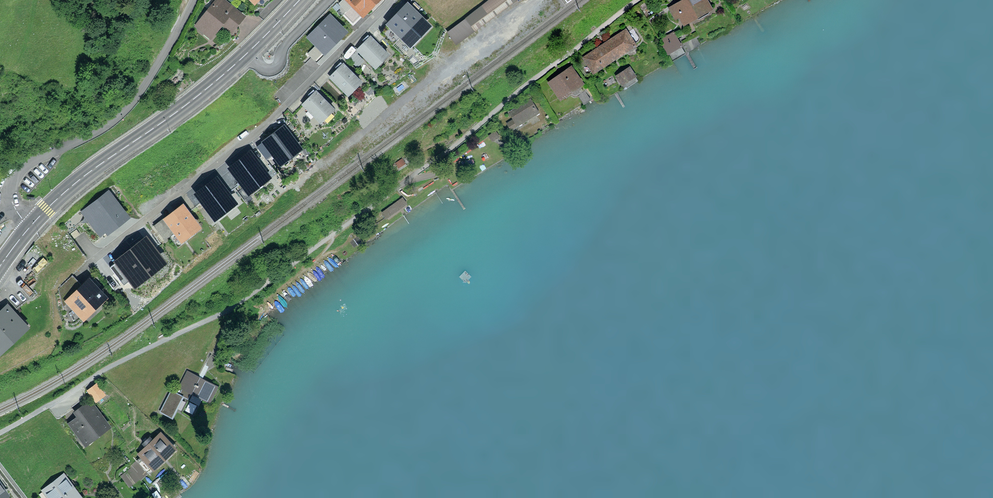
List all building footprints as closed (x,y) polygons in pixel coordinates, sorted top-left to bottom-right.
[(232,31),(243,17),(223,0),(217,0),(213,5),(208,1),(204,6),(209,10),(197,26),(211,37),(222,23),(232,31)] [(364,12),(375,0),(352,0),(364,12)] [(517,0),(490,0),(448,33),(456,44),(517,0)] [(684,21),(709,8),(704,0),(687,0),(687,1),(671,10),(675,17),(680,14),(684,21)] [(411,45),(429,27),(407,6),(388,26),(400,38),(402,36),(411,45)] [(310,38),(324,52),(344,31),(330,17),(310,38)] [(625,31),(584,58),(593,72),(635,45),(625,31)] [(358,50),(376,67),(388,55),(369,36),(363,41),(365,43),(358,50)] [(662,45),(666,52),(680,45),(676,37),(662,45)] [(666,52),(671,61),(685,54),(680,45),(666,52)] [(291,62),(299,70),(306,64),(298,56),(291,62)] [(285,69),(293,77),(299,70),(291,62),(285,69)] [(331,77),(348,95),(361,82),(341,63),(336,68),(338,70),(331,77)] [(619,75),(627,87),(638,81),(629,68),(619,75)] [(278,75),(286,83),(293,77),(285,69),(278,75)] [(553,82),(561,95),(578,83),(569,70),(553,82)] [(271,81),(279,89),(286,83),(278,75),(271,81)] [(576,92),(584,104),(591,100),(583,87),(576,92)] [(303,104),(321,122),(333,109),(314,90),(309,96),(310,97),(303,104)] [(530,100),(510,112),(517,125),(539,112),(534,106),(533,106),(530,100)] [(280,161),(298,148),(283,128),(266,142),(280,161)] [(247,188),(265,175),(250,155),(232,169),(247,188)] [(214,214),(232,201),(216,181),(199,194),(214,214)] [(108,229),(124,217),(108,197),(92,209),(108,229)] [(402,199),(383,212),(386,217),(405,203),(402,199)] [(166,219),(181,238),(197,226),(183,207),(166,219)] [(123,268),(135,283),(163,262),(147,242),(120,264),(114,256),(102,265),(111,277),(123,268)] [(83,317),(104,297),(89,281),(83,287),(72,276),(59,288),(63,306),(68,301),(83,317)] [(24,326),(8,308),(0,315),(0,349),(24,326)] [(188,399),(191,394),(210,403),(218,386),(188,371),(179,388),(181,389),(179,394),(171,390),(160,412),(172,418),(183,396),(188,399)] [(89,391),(95,400),(103,393),(97,385),(89,391)] [(73,424),(86,441),(106,426),(93,408),(89,411),(86,407),(78,413),(81,417),(73,424)] [(147,470),(153,464),(153,465),(171,448),(160,437),(155,443),(149,437),(138,448),(143,454),(137,460),(147,470)] [(177,480),(185,491),(191,486),(183,475),(177,480)] [(51,497),(79,497),(63,477),(57,482),(55,480),(50,484),(51,486),(45,491),(51,497)]
